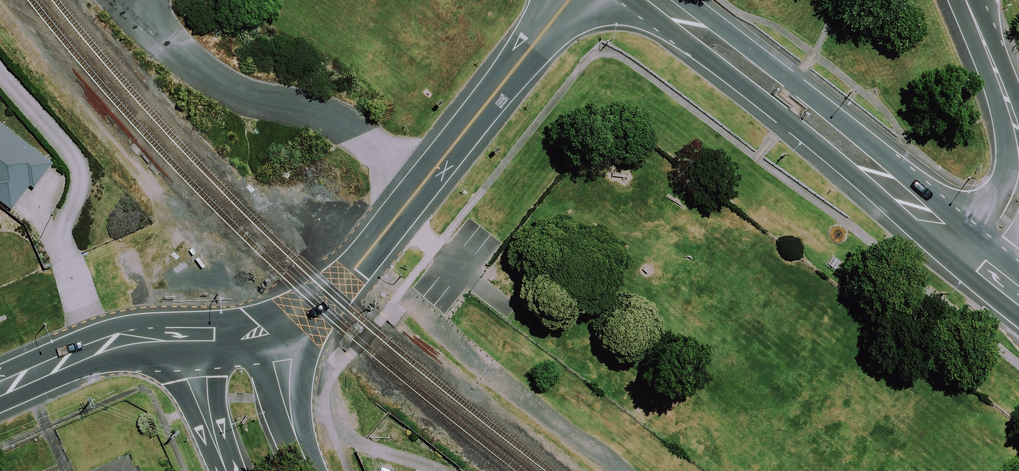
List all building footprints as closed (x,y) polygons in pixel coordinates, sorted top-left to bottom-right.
[(0,129),(0,205),(12,214),(48,164),(0,129)] [(124,458),(98,470),(131,470),(124,458)]
